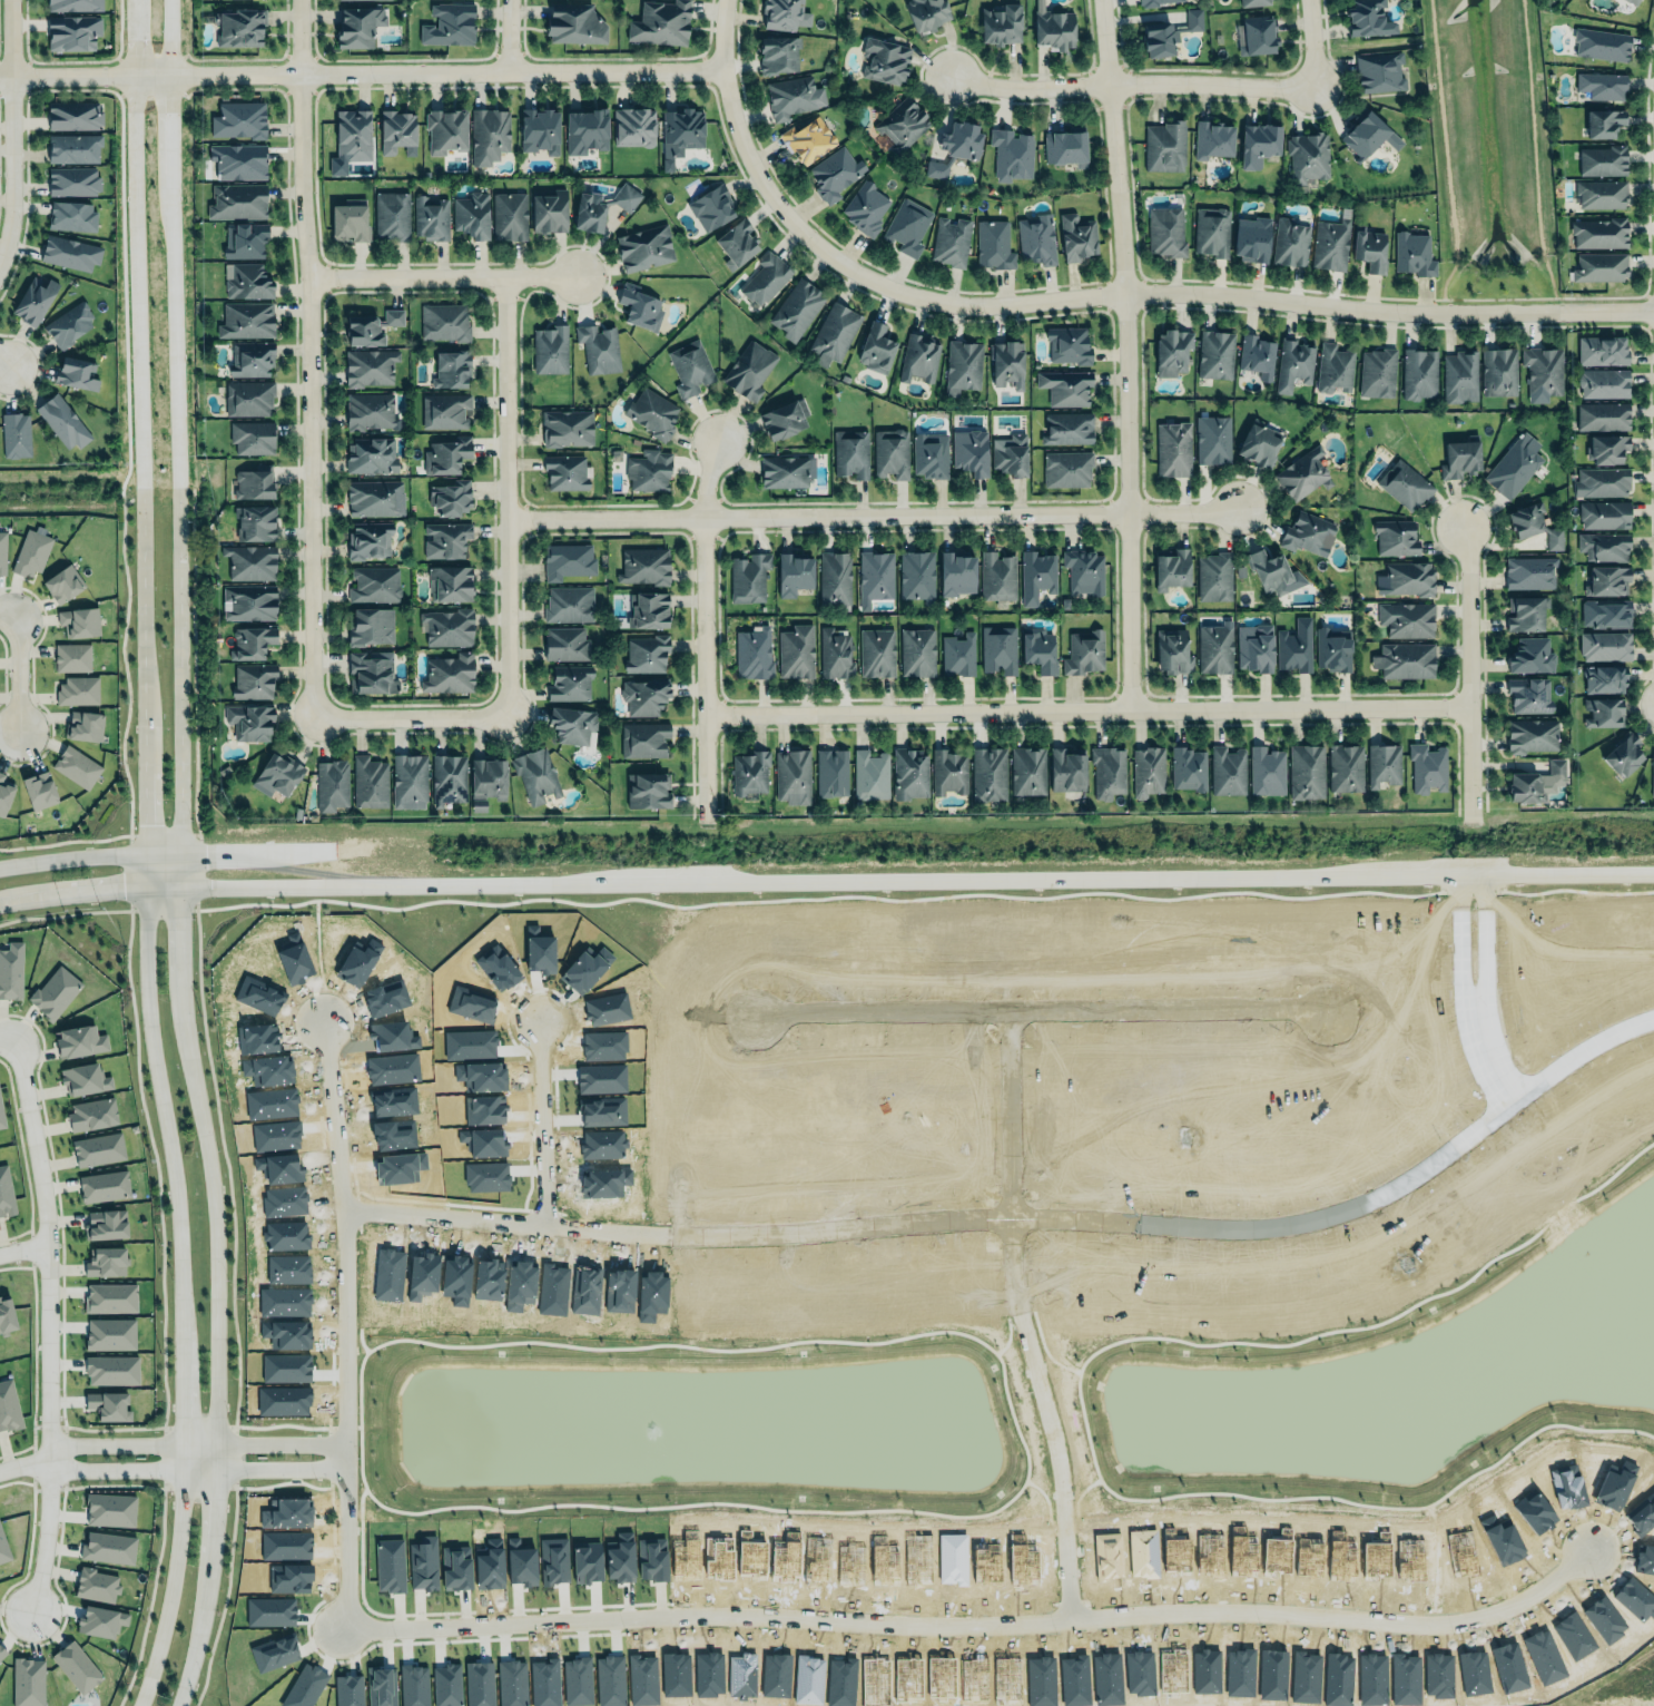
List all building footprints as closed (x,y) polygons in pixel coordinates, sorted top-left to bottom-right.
[(49,10),(102,10),(102,0),(49,0),(49,10)] [(673,3),(674,0),(690,0),(686,46),(627,40),(629,20),(640,21),(641,0),(673,3)] [(762,9),(763,0),(803,0),(801,12),(810,12),(809,24),(795,23),(794,30),(764,28),(765,19),(766,19),(767,10),(762,9)] [(903,1),(906,0),(946,0),(952,17),(939,21),(941,24),(935,26),(936,30),(929,32),(927,28),(915,32),(903,1)] [(1395,34),(1395,21),(1384,21),(1384,0),(1347,0),(1348,36),(1395,34)] [(550,1),(591,3),(591,9),(607,26),(607,43),(551,41),(551,36),(545,35),(547,16),(549,16),(550,1)] [(419,25),(419,44),(473,45),(474,4),(430,3),(430,16),(436,16),(435,25),(419,25)] [(980,6),(981,44),(1021,43),(1019,5),(980,6)] [(341,8),(377,8),(376,6),(383,6),(383,14),(386,14),(386,24),(373,24),(373,47),(337,48),(337,30),(341,30),(341,8)] [(219,12),(235,12),(235,9),(266,9),(266,24),(263,24),(263,46),(216,46),(216,33),(220,33),(219,12)] [(1201,31),(1202,9),(1186,9),(1185,31),(1201,31)] [(1035,10),(1035,45),(1059,45),(1059,53),(1065,53),(1065,46),(1074,47),(1074,10),(1035,10)] [(1240,17),(1271,13),(1272,17),(1276,16),(1278,32),(1273,32),(1274,36),(1278,36),(1279,46),(1273,47),(1274,53),(1238,57),(1234,23),(1241,22),(1240,17)] [(95,49),(95,35),(101,35),(101,17),(93,17),(93,16),(48,16),(49,29),(50,29),(51,38),(49,38),(49,42),(49,50),(61,50),(61,51),(87,50),(95,49)] [(1173,56),(1173,39),(1173,22),(1143,23),(1144,57),(1173,56)] [(1630,35),(1576,27),(1572,55),(1627,62),(1630,35)] [(757,37),(778,36),(794,35),(801,36),(801,48),(796,48),(797,70),(758,72),(757,37)] [(865,35),(862,49),(863,50),(862,55),(869,57),(868,66),(864,65),(862,76),(882,80),(897,85),(898,80),(904,81),(905,75),(906,75),(907,67),(903,66),(905,60),(908,60),(909,53),(910,47),(879,40),(879,39),(865,35)] [(1356,56),(1401,51),(1404,62),(1399,62),(1400,76),(1402,77),(1404,78),(1406,80),(1406,88),(1404,89),(1400,89),(1362,92),(1362,88),(1361,84),(1359,84),(1359,72),(1357,70),(1356,56)] [(1623,99),(1588,99),(1589,91),(1576,90),(1576,71),(1627,72),(1626,90),(1623,90),(1623,99)] [(766,82),(774,122),(789,119),(788,112),(827,105),(824,86),(815,88),(811,73),(766,82)] [(266,100),(266,139),(249,139),(249,136),(210,136),(209,114),(217,114),(217,100),(219,100),(219,94),(229,94),(229,100),(266,100)] [(873,126),(890,144),(887,147),(896,157),(931,123),(906,96),(873,126)] [(49,101),(98,101),(98,111),(104,110),(104,125),(98,125),(98,128),(49,129),(49,101)] [(663,111),(677,111),(677,107),(692,107),(692,110),(698,110),(698,112),(702,112),(702,146),(682,147),(682,155),(670,156),(670,141),(663,141),(663,111)] [(522,108),(536,109),(536,112),(542,112),(542,109),(552,109),(552,112),(559,112),(558,155),(548,154),(548,149),(538,149),(538,151),(521,151),(522,108)] [(1403,142),(1364,108),(1337,138),(1363,160),(1381,139),(1395,151),(1403,142)] [(336,109),(370,109),(371,159),(344,159),(344,158),(336,158),(336,109)] [(381,109),(396,109),(396,112),(401,112),(410,112),(410,114),(415,114),(415,145),(415,155),(405,155),(405,146),(395,146),(395,151),(392,154),(382,155),(381,109)] [(429,155),(430,129),(426,129),(425,112),(429,112),(429,109),(464,109),(465,110),(467,110),(466,150),(456,150),(456,148),(445,148),(445,155),(429,155)] [(565,155),(584,155),(584,150),(607,150),(607,110),(566,109),(565,155)] [(614,109),(654,109),(654,145),(614,145),(614,109)] [(473,110),(511,110),(510,151),(499,151),(499,160),(491,160),(491,166),(472,166),(473,110)] [(1586,111),(1587,139),(1614,139),(1614,131),(1616,131),(1615,125),(1626,125),(1626,110),(1586,111)] [(778,135),(802,168),(837,142),(817,114),(795,130),(791,125),(778,135)] [(951,119),(979,124),(978,131),(983,133),(978,163),(955,159),(949,167),(947,180),(924,176),(927,159),(944,161),(948,157),(945,157),(946,151),(938,150),(941,131),(948,133),(951,119)] [(1197,120),(1208,120),(1208,125),(1213,125),(1213,121),(1223,121),(1222,126),(1234,126),(1232,156),(1207,155),(1207,159),(1195,159),(1197,120)] [(1145,171),(1184,171),(1185,123),(1145,123),(1145,171)] [(1242,124),(1240,169),(1252,170),(1253,169),(1258,169),(1261,166),(1261,156),(1267,157),(1269,155),(1279,155),(1281,126),(1273,126),(1273,124),(1263,124),(1263,125),(1242,124)] [(1069,126),(1085,126),(1086,167),(1075,168),(1075,161),(1045,163),(1044,133),(1051,131),(1051,130),(1064,129),(1064,133),(1069,133),(1069,126)] [(991,128),(990,144),(996,144),(995,175),(997,175),(996,180),(1010,182),(1010,177),(1030,178),(1030,177),(1032,178),(1034,138),(1032,138),(1032,134),(1017,133),(1017,137),(1013,137),(1013,129),(991,128)] [(1290,154),(1287,154),(1287,139),(1290,138),(1289,135),(1294,136),(1298,135),(1312,135),(1315,135),(1315,131),(1318,133),(1321,131),(1321,134),(1327,134),(1329,176),(1327,176),(1325,178),(1319,178),(1319,176),(1305,177),(1305,184),(1291,185),(1290,154)] [(48,163),(100,163),(99,135),(48,135),(48,163)] [(265,144),(210,145),(211,169),(209,169),(209,180),(266,179),(265,144)] [(814,189),(821,199),(823,199),(824,200),(825,200),(828,206),(841,196),(838,190),(863,174),(862,171),(867,168),(860,158),(855,163),(854,160),(843,145),(808,168),(814,175),(811,176),(816,182),(818,180),(820,183),(814,187),(816,189),(814,189)] [(1579,176),(1626,175),(1625,146),(1579,147),(1579,176)] [(49,167),(96,167),(96,176),(100,176),(100,190),(96,190),(96,195),(49,195),(49,167)] [(841,210),(853,195),(864,178),(868,180),(873,183),(874,185),(875,186),(874,188),(879,194),(890,202),(878,218),(882,220),(879,224),(880,226),(872,238),(867,235),(866,235),(854,227),(856,226),(847,219),(848,216),(841,210)] [(1575,180),(1626,179),(1627,202),(1623,202),(1623,208),(1578,209),(1578,195),(1575,195),(1575,180)] [(602,234),(606,207),(604,204),(607,204),(614,203),(629,213),(642,195),(624,182),(612,198),(600,200),(589,198),(590,193),(580,190),(574,227),(587,229),(587,232),(602,234)] [(691,200),(721,183),(735,205),(730,208),(734,216),(705,233),(693,214),(698,212),(691,200)] [(213,185),(266,184),(266,217),(207,218),(207,204),(213,204),(213,185)] [(531,190),(564,190),(565,232),(532,232),(531,190)] [(409,193),(375,192),(374,240),(408,241),(409,193)] [(468,198),(452,198),(454,230),(469,230),(469,241),(489,240),(487,192),(468,193),(468,198)] [(526,193),(493,194),(493,241),(527,240),(526,193)] [(414,195),(417,194),(424,194),(425,195),(426,195),(427,198),(449,198),(449,239),(441,241),(434,239),(424,239),(423,235),(414,235),(414,195)] [(332,205),(344,204),(344,197),(366,197),(366,225),(370,225),(370,241),(352,241),(352,237),(346,237),(346,241),(338,241),(338,239),(332,239),(332,205)] [(933,213),(902,197),(880,241),(916,259),(923,245),(918,242),(933,213)] [(49,227),(96,231),(97,210),(91,210),(91,203),(52,200),(51,218),(49,217),(49,227)] [(1149,252),(1149,208),(1166,207),(1166,209),(1182,208),(1183,241),(1187,241),(1187,256),(1169,257),(1169,254),(1156,254),(1156,252),(1149,252)] [(1215,209),(1197,208),(1193,253),(1213,254),(1213,258),(1227,258),(1228,245),(1227,245),(1228,222),(1230,219),(1230,210),(1228,210),(1228,209),(1224,209),(1223,208),(1217,208),(1215,209)] [(1059,214),(1064,263),(1081,261),(1080,258),(1087,257),(1087,255),(1099,254),(1095,218),(1076,220),(1075,219),(1077,218),(1077,217),(1077,216),(1076,214),(1074,212),(1059,214)] [(1051,213),(1056,264),(1055,264),(1055,265),(1043,266),(1043,265),(1041,265),(1041,262),(1030,262),(1028,259),(1021,261),(1017,219),(1036,217),(1036,214),(1051,213)] [(1237,217),(1232,256),(1238,257),(1238,261),(1267,264),(1272,216),(1254,214),(1253,219),(1237,217)] [(713,239),(728,257),(722,262),(730,271),(736,266),(736,267),(759,248),(755,244),(759,242),(752,233),(749,236),(747,233),(752,228),(742,216),(713,239)] [(964,268),(972,220),(957,218),(956,224),(947,223),(948,217),(938,216),(932,258),(938,259),(938,262),(951,263),(949,266),(964,268)] [(1291,225),(1292,218),(1277,216),(1271,264),(1293,266),(1293,265),(1306,266),(1310,226),(1291,225)] [(1571,220),(1609,219),(1609,217),(1625,216),(1625,219),(1626,219),(1627,247),(1574,247),(1574,234),(1571,234),(1571,220)] [(1316,220),(1340,223),(1340,217),(1349,217),(1347,239),(1348,239),(1347,249),(1346,249),(1346,251),(1347,251),(1345,272),(1331,271),(1331,269),(1319,268),(1319,267),(1311,266),(1316,220)] [(979,219),(1006,219),(1006,220),(1008,220),(1008,252),(1015,251),(1015,267),(1008,267),(1008,268),(994,268),(994,265),(991,265),(991,266),(983,266),(983,264),(979,264),(979,265),(977,265),(977,254),(977,247),(977,220),(979,220),(979,219)] [(616,235),(667,223),(671,236),(668,236),(671,246),(672,245),(676,259),(652,265),(651,262),(647,263),(648,266),(626,272),(621,258),(620,258),(619,254),(617,245),(618,245),(616,235)] [(224,258),(266,258),(265,224),(224,224),(224,258)] [(1386,233),(1365,232),(1366,224),(1355,224),(1352,259),(1359,259),(1359,261),(1366,262),(1367,261),(1368,261),(1367,274),(1382,275),(1382,274),(1386,274),(1387,258),(1385,258),(1386,233)] [(1415,272),(1415,276),(1429,276),(1429,275),(1436,275),(1436,261),(1428,261),(1428,235),(1409,235),(1409,231),(1406,232),(1405,229),(1402,231),(1399,231),(1399,233),(1396,233),(1396,271),(1408,271),(1408,272),(1415,272)] [(47,232),(104,246),(100,264),(92,262),(90,272),(40,261),(47,232)] [(768,248),(772,253),(774,252),(794,271),(766,302),(764,301),(759,305),(752,298),(751,301),(739,290),(761,265),(757,261),(768,248)] [(1627,253),(1576,254),(1576,270),(1572,270),(1572,281),(1627,281),(1627,253)] [(225,263),(263,262),(263,278),(274,278),(274,298),(225,298),(225,263)] [(59,284),(37,269),(11,312),(35,325),(59,284)] [(799,276),(827,296),(795,343),(782,335),(785,332),(769,320),(799,276)] [(623,280),(640,285),(637,293),(660,301),(658,310),(662,311),(656,333),(622,322),(628,306),(616,303),(623,280)] [(47,325),(82,301),(92,316),(89,321),(92,325),(61,346),(47,325)] [(834,301),(809,349),(819,353),(815,361),(827,367),(830,359),(839,363),(863,316),(834,301)] [(217,324),(217,337),(275,336),(275,329),(274,329),(274,314),(272,314),(272,302),(224,302),(224,324),(217,324)] [(468,305),(421,304),(420,340),(468,341),(468,305)] [(383,310),(383,326),(403,325),(403,309),(383,310)] [(346,345),(383,346),(384,331),(378,331),(378,317),(346,316),(346,345)] [(872,320),(886,325),(882,339),(896,343),(885,375),(863,367),(865,363),(858,359),(872,320)] [(533,330),(533,373),(568,372),(567,324),(553,324),(552,329),(533,330)] [(616,328),(595,329),(595,325),(574,326),(575,342),(584,342),(586,374),(619,372),(616,328)] [(1046,327),(1086,326),(1087,341),(1087,346),(1091,346),(1092,361),(1091,364),(1076,364),(1075,361),(1051,361),(1050,342),(1045,340),(1046,327)] [(1163,330),(1163,335),(1156,335),(1156,340),(1155,340),(1155,376),(1175,376),(1175,372),(1185,372),(1185,362),(1190,362),(1190,357),(1185,357),(1185,347),(1192,347),(1192,333),(1187,333),(1187,331),(1174,331),(1174,330),(1163,330)] [(1198,378),(1232,379),(1233,332),(1199,331),(1198,378)] [(908,332),(919,334),(934,339),(933,343),(941,344),(936,367),(933,382),(929,383),(925,382),(923,376),(910,373),(908,382),(899,380),(908,332)] [(1242,332),(1257,334),(1257,339),(1276,341),(1271,381),(1270,380),(1267,382),(1262,382),(1261,380),(1259,379),(1260,372),(1248,371),(1248,370),(1238,369),(1242,332)] [(1578,334),(1578,363),(1628,363),(1628,347),(1625,347),(1625,334),(1578,334)] [(1280,336),(1274,393),(1290,394),(1292,375),(1302,376),(1301,382),(1311,383),(1315,345),(1308,344),(1308,343),(1300,343),(1300,344),(1296,343),(1297,337),(1280,336)] [(749,339),(766,350),(767,349),(778,356),(759,385),(764,390),(755,402),(749,399),(749,400),(723,382),(725,381),(721,380),(749,339)] [(949,340),(961,341),(962,343),(971,343),(972,342),(982,343),(979,381),(979,389),(971,389),(959,388),(958,396),(945,395),(949,340)] [(667,353),(697,341),(713,380),(701,385),(700,382),(696,384),(699,392),(679,401),(672,385),(680,382),(667,353)] [(992,341),(1023,341),(1024,391),(1014,391),(1014,380),(1005,380),(1005,386),(992,386),(992,341)] [(1321,341),(1336,343),(1335,351),(1343,351),(1343,350),(1346,347),(1352,347),(1355,350),(1350,392),(1340,391),(1340,388),(1332,386),(1331,391),(1329,393),(1323,392),(1322,390),(1316,390),(1321,341)] [(233,342),(233,363),(229,363),(229,365),(228,366),(228,373),(229,374),(229,376),(268,375),(268,367),(269,367),(269,365),(273,365),(273,355),(274,355),(274,342),(233,342)] [(1402,347),(1402,399),(1410,399),(1411,400),(1418,401),(1419,400),(1419,396),(1436,396),(1437,350),(1426,350),(1426,354),(1425,354),(1425,350),(1416,350),(1416,349),(1402,347)] [(1522,349),(1528,349),(1528,347),(1542,347),(1542,350),(1548,350),(1548,349),(1562,349),(1563,393),(1561,393),(1561,394),(1547,394),(1547,402),(1528,402),(1527,379),(1528,379),(1528,365),(1522,365),(1522,349)] [(1359,396),(1394,398),(1395,350),(1360,349),(1359,396)] [(1481,349),(1516,349),(1516,394),(1514,395),(1481,395),(1481,349)] [(346,351),(400,350),(400,361),(392,361),(393,383),(363,383),(363,386),(346,388),(346,351)] [(431,388),(431,376),(436,376),(436,353),(452,353),(452,350),(471,350),(470,379),(466,379),(466,388),(431,388)] [(1443,354),(1455,354),(1455,350),(1477,350),(1478,401),(1464,402),(1464,403),(1443,403),(1443,354)] [(62,355),(97,362),(95,371),(93,371),(91,378),(100,379),(98,391),(53,382),(57,369),(60,369),(62,355)] [(1628,367),(1581,369),(1581,372),(1579,372),(1578,375),(1578,376),(1577,379),(1577,381),(1578,383),(1579,385),(1581,386),(1581,396),(1628,395),(1628,391),(1627,391),(1627,384),(1628,383),(1628,367)] [(1035,371),(1092,371),(1093,386),(1087,386),(1089,405),(1050,405),(1050,388),(1036,386),(1035,371)] [(275,381),(275,395),(272,395),(272,408),(270,408),(270,415),(225,415),(225,381),(275,381)] [(631,401),(623,413),(639,423),(652,431),(650,434),(663,442),(666,440),(667,439),(668,440),(675,428),(671,425),(678,414),(676,413),(679,408),(643,385),(633,402),(631,401)] [(345,391),(394,391),(394,415),(401,415),(401,425),(394,425),(394,426),(364,426),(364,430),(345,430),(345,391)] [(57,393),(93,437),(80,448),(76,442),(69,448),(36,408),(42,405),(46,401),(51,396),(57,393)] [(421,394),(471,394),(471,408),(463,409),(464,418),(469,418),(469,429),(422,429),(421,394)] [(758,414),(770,442),(807,426),(804,416),(811,413),(804,395),(758,414)] [(1577,402),(1628,402),(1628,429),(1577,429),(1577,402)] [(541,410),(593,409),(594,445),(561,447),(562,448),(541,449),(541,410)] [(3,415),(12,414),(20,412),(21,413),(29,413),(30,454),(6,455),(3,415)] [(1045,412),(1093,413),(1093,443),(1041,443),(1041,434),(1046,434),(1046,421),(1044,420),(1045,412)] [(1198,463),(1197,416),(1230,416),(1231,462),(1198,463)] [(231,455),(274,454),(273,422),(231,422),(231,455)] [(1191,477),(1190,423),(1156,423),(1157,477),(1191,477)] [(1269,469),(1282,436),(1249,423),(1236,455),(1269,469)] [(874,430),(894,430),(895,428),(900,428),(903,430),(908,430),(908,479),(894,479),(894,472),(886,472),(886,474),(884,477),(877,477),(874,474),(874,430)] [(953,430),(969,431),(969,429),(978,429),(979,430),(986,430),(987,471),(987,478),(981,478),(981,479),(972,479),(972,477),(969,475),(966,471),(961,470),(953,467),(953,430)] [(1539,442),(1525,429),(1484,477),(1508,498),(1544,458),(1534,449),(1539,442)] [(868,479),(868,430),(834,431),(835,475),(845,475),(845,474),(850,474),(850,472),(854,472),(854,479),(868,479)] [(914,433),(916,433),(917,432),(922,431),(924,433),(947,432),(948,479),(934,479),(934,478),(923,478),(923,473),(914,473),(914,433)] [(993,439),(1011,439),(1011,432),(1026,432),(1027,478),(1011,478),(1011,474),(1006,474),(1006,467),(1004,467),(1004,472),(998,472),(998,467),(993,467),(993,439)] [(1440,479),(1463,479),(1461,472),(1466,472),(1466,475),(1475,475),(1475,470),(1480,470),(1479,433),(1467,433),(1467,441),(1446,442),(1446,463),(1440,463),(1440,479)] [(346,441),(346,455),(344,455),(345,470),(346,470),(346,472),(397,472),(397,454),(394,454),(394,435),(384,435),(384,434),(368,434),(368,435),(352,435),(352,441),(346,441)] [(458,474),(458,460),(471,460),(471,435),(451,435),(451,442),(430,442),(430,452),(424,452),(424,474),(458,474)] [(1628,435),(1587,436),(1588,463),(1620,463),(1620,452),(1629,452),(1628,435)] [(1271,474),(1318,441),(1326,452),(1318,459),(1322,465),(1325,465),(1328,470),(1328,473),(1330,475),(1329,477),(1333,483),(1325,490),(1320,483),(1292,503),(1271,474)] [(628,455),(641,457),(642,447),(660,448),(660,452),(671,452),(669,492),(630,490),(631,479),(627,479),(628,455)] [(1044,451),(1093,452),(1093,467),(1091,467),(1091,479),(1089,479),(1089,487),(1044,487),(1044,451)] [(549,490),(588,490),(589,483),(589,481),(585,479),(584,455),(543,455),(543,468),(549,468),(549,490)] [(761,458),(808,455),(808,487),(762,488),(761,458)] [(1375,483),(1412,514),(1434,488),(1397,457),(1375,483)] [(1628,468),(1574,469),(1575,497),(1629,496),(1628,468)] [(271,498),(271,470),(234,471),(235,499),(271,498)] [(454,477),(470,477),(470,497),(472,497),(472,504),(466,504),(467,508),(460,509),(460,512),(436,512),(436,504),(434,504),(434,503),(429,503),(429,488),(433,488),(433,482),(453,481),(454,477)] [(348,513),(403,513),(403,490),(402,490),(402,479),(347,480),(347,502),(348,502),(348,513)] [(1507,510),(1533,501),(1534,501),(1540,499),(1545,508),(1539,510),(1543,520),(1542,520),(1548,527),(1563,527),(1563,548),(1547,548),(1547,531),(1543,527),(1540,528),(1516,536),(1509,517),(1507,510)] [(1579,500),(1630,500),(1630,527),(1621,526),(1613,527),(1582,527),(1582,519),(1579,518),(1579,500)] [(236,539),(243,539),(243,538),(274,538),(274,524),(273,524),(273,518),(275,518),(275,511),(274,511),(274,503),(265,503),(265,502),(248,502),(248,503),(239,503),(239,504),(234,504),(234,516),(238,516),(238,526),(236,526),(236,539)] [(1279,545),(1287,526),(1290,527),(1299,509),(1336,524),(1332,533),(1330,535),(1330,536),(1328,535),(1319,555),(1296,545),(1293,551),(1279,545)] [(353,521),(391,520),(392,522),(393,523),(393,529),(392,530),(392,532),(388,532),(388,553),(363,553),(363,557),(349,558),(349,530),(353,530),(353,521)] [(1377,555),(1377,532),(1376,533),(1375,533),(1375,531),(1374,530),(1374,524),(1375,523),(1375,520),(1414,520),(1412,530),(1414,531),(1414,533),(1415,533),(1415,538),(1414,539),(1414,540),(1418,540),(1419,553),(1377,555)] [(424,556),(443,556),(443,555),(453,555),(453,556),(463,556),(463,548),(464,548),(464,539),(464,536),(472,536),(472,521),(424,521),(424,531),(431,531),(431,538),(424,538),(424,556)] [(27,527),(10,569),(23,573),(24,572),(31,575),(33,568),(39,570),(52,537),(27,527)] [(1577,531),(1577,550),(1585,550),(1585,558),(1609,558),(1615,560),(1627,560),(1627,548),(1631,548),(1631,531),(1577,531)] [(545,580),(561,580),(561,573),(595,572),(595,556),(591,556),(591,542),(547,542),(547,543),(549,543),(549,551),(544,551),(544,573),(545,573),(545,580)] [(219,543),(220,555),(228,555),(228,578),(275,578),(275,556),(276,556),(276,545),(255,545),(254,543),(249,543),(219,543)] [(621,546),(622,570),(617,570),(617,579),(623,579),(623,580),(652,579),(652,582),(668,582),(668,580),(669,580),(669,565),(668,565),(668,545),(621,546)] [(939,548),(941,597),(955,596),(955,592),(974,591),(974,553),(965,552),(962,551),(951,551),(949,548),(939,548)] [(1165,586),(1189,585),(1188,548),(1154,550),(1155,592),(1166,592),(1165,586)] [(1247,553),(1261,548),(1267,560),(1280,555),(1293,585),(1288,587),(1289,590),(1276,596),(1272,589),(1268,592),(1264,591),(1263,592),(1260,586),(1252,569),(1250,570),(1243,556),(1247,553)] [(778,550),(786,549),(789,550),(791,553),(813,555),(813,586),(795,586),(795,596),(779,596),(778,550)] [(820,550),(821,604),(850,602),(849,549),(820,550)] [(859,549),(859,597),(860,597),(860,602),(869,602),(869,596),(894,596),(894,550),(876,550),(873,550),(873,549),(859,549)] [(900,549),(912,549),(922,549),(927,549),(934,549),(934,550),(933,552),(933,568),(934,568),(934,596),(933,596),(933,602),(924,602),(924,596),(900,597),(900,549)] [(981,549),(996,549),(996,558),(1001,558),(1001,553),(1015,553),(1015,598),(981,599),(981,549)] [(1022,549),(1022,605),(1037,605),(1037,587),(1047,587),(1047,591),(1056,592),(1056,552),(1036,552),(1036,549),(1022,549)] [(730,553),(730,601),(765,600),(765,567),(770,567),(770,551),(766,550),(762,550),(747,550),(747,553),(730,553)] [(1102,551),(1061,552),(1062,567),(1068,567),(1068,594),(1103,594),(1102,551)] [(1198,557),(1205,557),(1205,556),(1217,555),(1217,552),(1232,551),(1231,600),(1198,600),(1198,557)] [(1506,556),(1506,587),(1554,587),(1554,573),(1552,573),(1552,565),(1557,565),(1557,556),(1506,556)] [(41,579),(61,566),(70,561),(86,584),(58,604),(41,579)] [(1386,585),(1386,562),(1429,562),(1429,568),(1434,568),(1434,592),(1433,592),(1434,597),(1417,597),(1417,594),(1382,594),(1382,585),(1386,585)] [(1589,563),(1616,563),(1616,565),(1630,565),(1630,579),(1626,579),(1626,591),(1623,591),(1622,592),(1592,592),(1585,592),(1585,584),(1589,584),(1589,563)] [(353,566),(397,566),(398,584),(400,586),(400,592),(398,595),(398,599),(348,600),(348,585),(355,585),(356,577),(354,577),(351,573),(351,568),(353,566)] [(471,566),(429,566),(429,602),(471,601),(471,566)] [(1235,566),(1244,566),(1244,577),(1237,577),(1235,566)] [(223,584),(275,584),(276,618),(223,618),(223,584)] [(593,587),(545,587),(546,622),(593,622),(593,587)] [(628,625),(628,615),(630,615),(630,591),(634,591),(634,590),(668,589),(668,605),(667,605),(667,611),(669,611),(669,618),(667,618),(667,624),(628,625)] [(1542,597),(1506,598),(1507,631),(1543,630),(1542,597)] [(1582,600),(1585,598),(1631,598),(1631,626),(1608,626),(1608,624),(1604,624),(1604,626),(1592,627),(1592,624),(1582,624),(1582,600)] [(1378,604),(1378,625),(1387,625),(1387,638),(1433,638),(1433,618),(1434,618),(1434,602),(1378,604)] [(57,609),(69,608),(70,607),(87,605),(97,605),(99,633),(68,635),(68,625),(67,621),(58,622),(57,609)] [(347,645),(364,645),(364,639),(393,640),(393,606),(354,606),(354,622),(348,622),(347,645)] [(420,610),(426,610),(426,609),(455,609),(455,606),(471,606),(471,609),(473,609),(473,645),(426,645),(426,628),(420,628),(420,610)] [(1311,673),(1310,617),(1296,617),(1297,635),(1286,635),(1286,629),(1277,629),(1278,669),(1297,668),(1297,674),(1311,673)] [(779,629),(792,628),(792,624),(813,622),(814,676),(779,676),(779,629)] [(981,624),(981,671),(994,671),(994,669),(997,669),(997,667),(1001,667),(1002,675),(1017,675),(1017,622),(981,624)] [(736,629),(760,629),(760,624),(769,624),(770,659),(774,659),(774,677),(760,676),(736,676),(736,629)] [(1272,673),(1272,665),(1272,635),(1271,624),(1257,625),(1256,625),(1254,626),(1238,627),(1238,667),(1246,667),(1246,670),(1257,669),(1257,673),(1272,673)] [(544,625),(545,658),(590,658),(590,638),(584,638),(584,625),(544,625)] [(820,625),(833,625),(833,633),(844,631),(844,633),(850,633),(850,643),(853,643),(853,647),(850,647),(850,654),(849,654),(849,659),(855,659),(855,674),(849,674),(849,675),(821,675),(820,625)] [(1025,631),(1025,626),(1045,626),(1045,633),(1053,633),(1054,657),(1057,658),(1057,673),(1046,671),(1038,673),(1038,660),(1037,660),(1037,659),(1030,659),(1023,659),(1023,631),(1025,631)] [(1198,626),(1198,673),(1231,673),(1231,626),(1198,626)] [(1316,628),(1319,628),(1319,626),(1326,626),(1326,627),(1328,627),(1329,630),(1350,630),(1350,673),(1342,673),(1339,673),(1338,671),(1326,671),(1326,667),(1317,667),(1316,628)] [(1063,673),(1086,673),(1087,668),(1104,668),(1103,627),(1094,627),(1091,629),(1070,629),(1070,656),(1063,657),(1063,673)] [(276,628),(234,628),(234,651),(229,651),(229,660),(264,660),(264,644),(276,644),(276,628)] [(895,630),(860,629),(860,677),(894,677),(895,630)] [(935,630),(901,629),(900,676),(934,677),(935,630)] [(1156,670),(1163,671),(1163,676),(1169,676),(1174,675),(1174,673),(1187,673),(1187,670),(1193,671),(1193,656),(1187,656),(1187,629),(1156,629),(1156,670)] [(942,637),(941,675),(974,675),(974,631),(964,631),(964,637),(942,637)] [(1630,633),(1581,632),(1580,659),(1630,660),(1630,633)] [(626,638),(626,672),(667,672),(667,634),(653,634),(653,638),(626,638)] [(1554,672),(1554,652),(1548,652),(1548,637),(1515,638),(1516,653),(1507,654),(1507,673),(1554,672)] [(90,672),(90,644),(55,643),(54,671),(90,672)] [(1380,653),(1380,644),(1435,643),(1434,656),(1434,677),(1381,678),(1381,668),(1371,668),(1370,656),(1374,653),(1380,653)] [(349,692),(398,689),(398,677),(392,677),(392,649),(348,649),(349,692)] [(474,691),(473,651),(456,652),(456,657),(426,657),(427,681),(420,681),(420,692),(474,691)] [(276,661),(235,661),(235,685),(232,685),(232,693),(233,694),(233,697),(272,696),(272,688),(273,688),(272,680),(273,680),(273,676),(277,676),(276,661)] [(1624,692),(1624,685),(1626,685),(1625,664),(1584,665),(1583,667),(1583,670),(1585,675),(1585,692),(1624,692)] [(552,666),(553,690),(548,690),(548,699),(590,698),(590,676),(592,676),(592,665),(552,666)] [(65,675),(98,675),(98,702),(56,703),(56,688),(59,688),(59,682),(65,682),(65,675)] [(628,714),(628,699),(622,699),(622,697),(621,697),(621,686),(622,686),(622,679),(651,678),(651,676),(667,676),(667,678),(668,678),(668,680),(667,680),(667,686),(669,686),(669,694),(664,694),(664,698),(661,698),(661,706),(659,706),(659,714),(628,714)] [(1507,677),(1526,677),(1527,676),(1540,676),(1542,677),(1548,677),(1549,704),(1553,704),(1552,712),(1513,712),(1513,704),(1512,703),(1512,696),(1510,692),(1507,690),(1507,677)] [(1622,726),(1621,698),(1586,699),(1587,717),(1583,718),(1584,728),(1622,726)] [(225,719),(225,704),(244,704),(244,703),(265,703),(265,704),(274,704),(274,717),(269,717),(269,731),(266,731),(266,738),(235,738),(234,720),(233,720),(233,722),(229,722),(227,722),(225,719)] [(551,704),(598,709),(595,729),(590,729),(588,744),(558,741),(558,734),(549,727),(551,704)] [(65,738),(101,742),(103,714),(68,711),(65,738)] [(1507,718),(1530,718),(1535,718),(1539,718),(1557,718),(1557,720),(1557,748),(1525,748),(1525,752),(1507,753),(1507,718)] [(666,755),(622,756),(621,720),(670,720),(670,736),(661,735),(662,739),(664,739),(664,745),(666,745),(666,755)] [(1602,755),(1616,772),(1618,771),(1623,775),(1637,762),(1636,762),(1643,755),(1635,745),(1641,742),(1628,728),(1617,737),(1619,739),(1602,755)] [(1408,741),(1408,758),(1412,758),(1412,790),(1418,791),(1419,794),(1425,793),(1428,791),(1428,785),(1435,784),(1437,790),(1447,790),(1446,747),(1445,745),(1438,744),(1435,748),(1427,748),(1427,741),(1408,741)] [(1211,744),(1225,743),(1225,749),(1234,751),(1234,748),(1237,746),(1243,746),(1246,748),(1246,751),(1246,793),(1211,793),(1211,744)] [(1250,744),(1257,743),(1264,744),(1266,751),(1269,752),(1270,747),(1276,748),(1284,749),(1286,793),(1251,793),(1250,744)] [(1329,790),(1363,790),(1362,744),(1350,743),(1350,744),(1347,743),(1341,744),(1341,743),(1329,743),(1329,790)] [(1368,743),(1381,743),(1399,743),(1400,784),(1388,783),(1387,778),(1378,778),(1378,787),(1369,787),(1368,743)] [(1133,747),(1144,746),(1144,745),(1155,744),(1155,745),(1158,745),(1158,746),(1164,746),(1164,791),(1146,791),(1146,796),(1145,796),(1144,797),(1138,798),(1133,795),(1133,747)] [(1172,744),(1173,786),(1198,785),(1198,791),(1207,791),(1205,749),(1191,749),(1191,747),(1183,747),(1183,744),(1172,744)] [(1289,744),(1310,744),(1325,744),(1325,796),(1303,796),(1302,798),(1289,796),(1289,744)] [(51,770),(90,789),(102,764),(63,745),(51,770)] [(510,758),(513,757),(512,756),(542,745),(542,746),(544,746),(562,793),(554,795),(551,790),(541,793),(543,800),(531,804),(520,773),(515,774),(510,758)] [(274,746),(306,766),(287,795),(274,787),(268,795),(250,783),(274,746)] [(816,746),(848,746),(848,793),(831,794),(831,796),(816,796),(816,746)] [(854,747),(855,796),(860,796),(862,798),(868,798),(870,796),(889,796),(888,752),(886,749),(880,751),(877,752),(877,754),(869,754),(869,746),(854,747)] [(972,746),(973,801),(985,801),(985,800),(1007,798),(1006,746),(1000,746),(986,746),(983,747),(983,746),(972,746)] [(776,749),(788,749),(788,748),(799,748),(799,747),(803,747),(809,747),(809,803),(786,803),(786,797),(776,797),(776,749)] [(932,747),(933,795),(945,795),(945,788),(958,788),(958,794),(967,794),(967,752),(944,752),(944,747),(932,747)] [(1045,795),(1045,748),(1011,747),(1011,794),(1045,795)] [(1064,748),(1049,748),(1050,791),(1085,791),(1084,750),(1065,750),(1064,748)] [(1092,748),(1093,801),(1110,800),(1110,794),(1125,793),(1124,748),(1092,748)] [(892,798),(927,799),(928,750),(893,750),(892,798)] [(392,751),(427,751),(429,801),(425,801),(425,807),(392,808),(392,751)] [(432,751),(466,751),(466,802),(443,802),(443,807),(433,807),(432,751)] [(732,755),(733,794),(768,794),(767,751),(752,751),(752,755),(732,755)] [(353,753),(354,805),(368,805),(368,806),(388,806),(387,761),(380,761),(380,758),(368,758),(368,752),(353,753)] [(505,757),(505,791),(505,798),(495,798),(494,794),(484,794),(484,796),(472,796),(472,790),(471,790),(471,756),(484,756),(484,757),(505,757)] [(317,810),(334,810),(334,804),(347,804),(347,761),(346,761),(345,757),(331,757),(331,759),(316,759),(317,810)] [(1509,798),(1509,771),(1536,769),(1538,773),(1538,775),(1549,775),(1549,757),(1566,757),(1567,778),(1552,780),(1540,780),(1542,788),(1546,788),(1546,800),(1517,800),(1517,798),(1509,798)] [(19,777),(31,810),(57,801),(46,768),(19,777)] [(626,769),(670,769),(670,787),(664,787),(664,790),(671,790),(671,807),(626,807),(626,769)] [(2,816),(0,815),(0,770),(4,772),(2,778),(14,783),(2,816)] [(22,997),(0,997),(0,947),(22,947),(22,997)] [(59,960),(85,982),(51,1021),(45,1016),(47,1016),(27,998),(59,960)] [(58,1028),(95,1022),(97,1032),(106,1031),(109,1049),(59,1058),(55,1037),(60,1036),(58,1028)] [(60,1068),(61,1077),(67,1077),(70,1092),(114,1085),(111,1075),(105,1076),(102,1067),(99,1067),(98,1060),(60,1068)] [(112,1094),(118,1121),(70,1130),(67,1110),(71,1110),(70,1101),(112,1094)] [(71,1138),(121,1129),(126,1157),(78,1166),(76,1151),(73,1153),(71,1138)] [(13,1213),(0,1215),(0,1163),(3,1163),(13,1213)] [(76,1176),(124,1169),(127,1195),(79,1202),(76,1176)] [(85,1210),(122,1207),(125,1234),(82,1238),(81,1217),(86,1216),(85,1210)] [(82,1275),(124,1274),(122,1245),(87,1246),(87,1262),(82,1262),(82,1275)] [(85,1284),(134,1283),(135,1313),(82,1313),(81,1295),(85,1294),(85,1284)] [(17,1328),(9,1294),(0,1296),(0,1332),(17,1328)] [(85,1317),(132,1317),(132,1349),(86,1349),(85,1317)] [(138,1357),(86,1356),(86,1385),(138,1385),(138,1357)] [(22,1426),(11,1378),(0,1381),(0,1432),(22,1426)] [(97,1421),(131,1420),(130,1410),(126,1410),(126,1392),(85,1393),(85,1408),(96,1408),(97,1421)] [(87,1492),(134,1496),(132,1526),(85,1522),(87,1492)] [(10,1560),(0,1525),(0,1563),(10,1560)] [(82,1559),(133,1564),(136,1536),(85,1531),(82,1559)] [(79,1567),(72,1595),(112,1604),(119,1576),(79,1567)] [(85,1604),(127,1610),(125,1624),(115,1622),(112,1638),(73,1633),(76,1616),(82,1617),(85,1604)] [(70,1637),(100,1676),(79,1693),(49,1654),(70,1637)] [(43,1659),(13,1659),(13,1705),(44,1705),(43,1659)]
